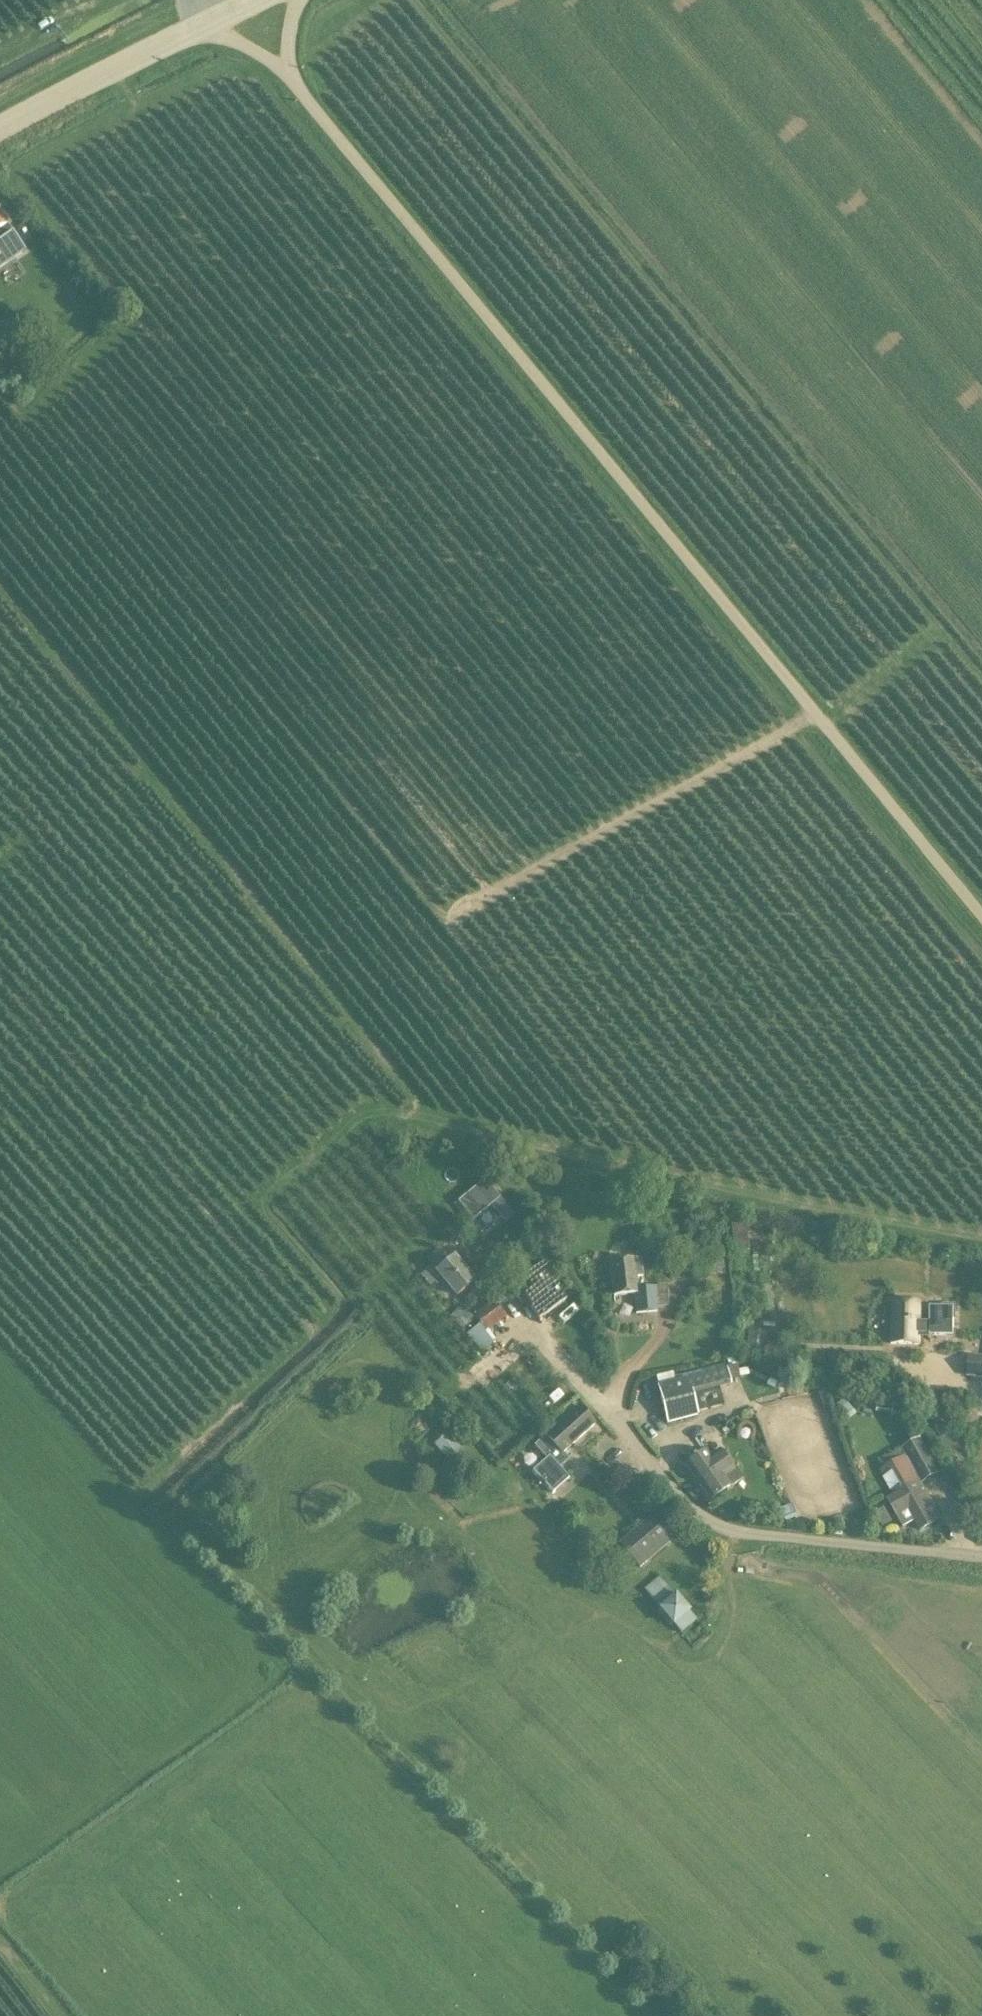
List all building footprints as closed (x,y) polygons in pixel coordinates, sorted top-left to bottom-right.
[(7,225),(0,216),(0,269),(24,252),(12,235),(14,234),(7,225)] [(487,1194),(470,1177),(448,1203),(461,1217),(487,1194)] [(735,1251),(749,1249),(746,1222),(731,1223),(735,1251)] [(428,1288),(441,1278),(455,1296),(473,1282),(453,1258),(437,1271),(433,1265),(419,1276),(428,1288)] [(613,1296),(633,1294),(635,1314),(657,1312),(655,1286),(636,1288),(634,1277),(642,1277),(640,1258),(632,1259),(632,1258),(608,1260),(613,1296)] [(491,1300),(472,1316),(462,1305),(449,1317),(480,1354),(493,1344),(484,1333),(504,1317),(491,1300)] [(929,1322),(919,1321),(920,1302),(893,1301),(890,1343),(918,1344),(918,1333),(928,1334),(928,1336),(952,1336),(953,1307),(929,1306),(929,1322)] [(968,1355),(965,1376),(981,1378),(981,1356),(968,1355)] [(726,1367),(656,1384),(667,1422),(697,1414),(692,1394),(730,1384),(726,1367)] [(533,1446),(545,1459),(531,1471),(551,1493),(568,1479),(558,1468),(568,1460),(562,1453),(594,1424),(578,1406),(545,1435),(533,1446)] [(448,1433),(433,1446),(447,1462),(462,1450),(448,1433)] [(919,1530),(940,1518),(921,1484),(940,1474),(920,1437),(901,1448),(905,1456),(880,1470),(893,1495),(886,1499),(902,1527),(914,1520),(919,1530)] [(680,1456),(686,1463),(684,1464),(710,1500),(730,1486),(724,1477),(733,1471),(719,1450),(710,1457),(705,1450),(695,1456),(690,1449),(680,1456)] [(791,1505),(779,1509),(784,1522),(796,1517),(791,1505)] [(638,1566),(671,1539),(653,1517),(620,1545),(638,1566)] [(694,1620),(666,1586),(660,1578),(644,1590),(650,1598),(678,1632),(694,1620)]
